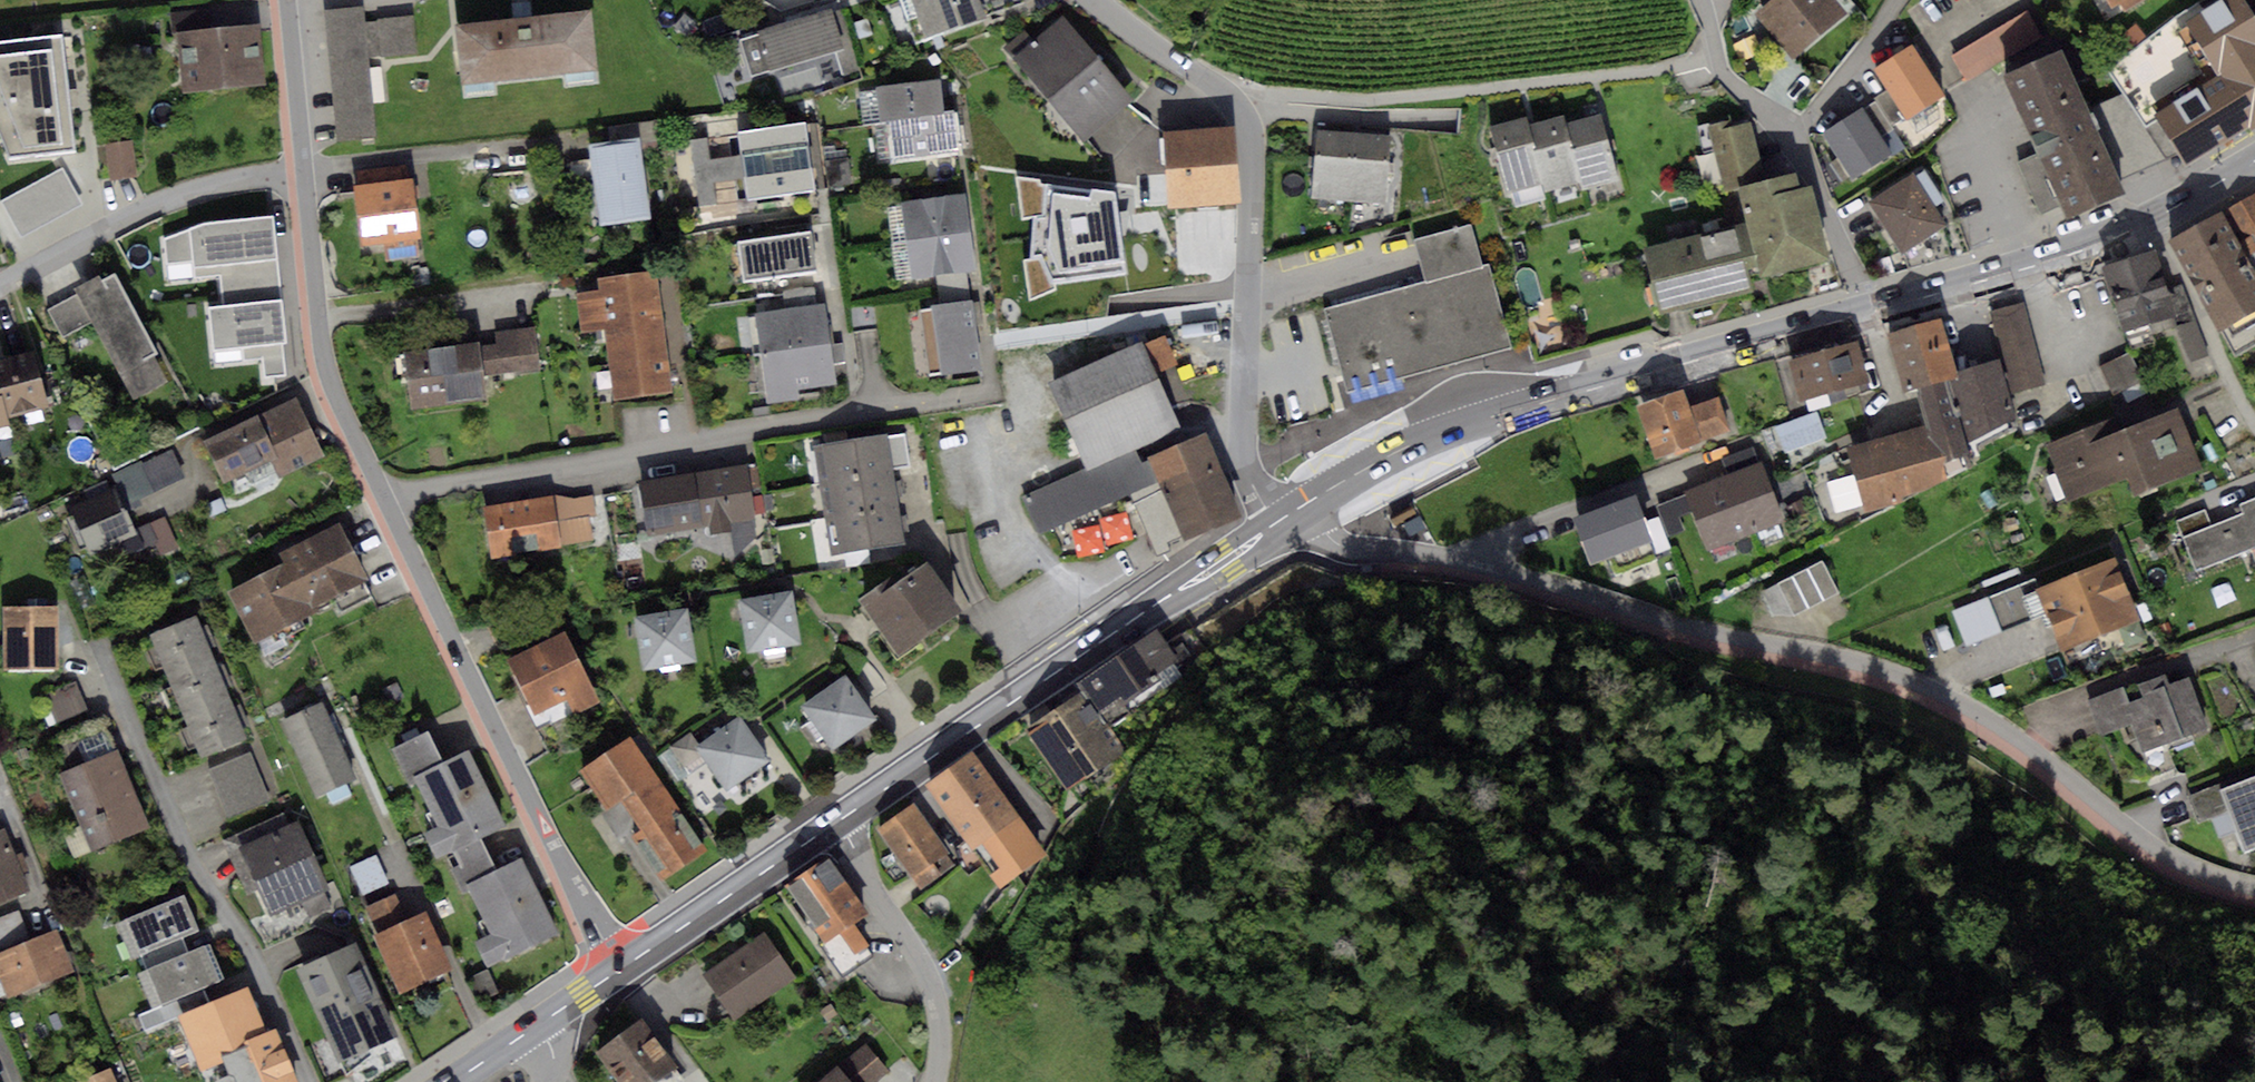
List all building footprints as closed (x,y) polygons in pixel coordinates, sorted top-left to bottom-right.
[(926,41),(987,18),(986,14),(981,0),(911,0),(926,41)] [(986,14),(1025,0),(981,0),(986,14)] [(1755,13),(1792,57),(1845,12),(1835,0),(1770,0),(1755,13)] [(2106,70),(2121,94),(2164,159),(2179,153),(2186,166),(2254,124),(2254,16),(2245,0),(2217,0),(2206,7),(2202,0),(2198,0),(2171,18),(2106,70)] [(2113,11),(2119,7),(2124,15),(2148,0),(2106,0),(2113,11)] [(363,6),(325,10),(339,143),(376,139),(367,58),(418,53),(414,14),(365,19),(363,6)] [(525,16),(456,23),(462,85),(598,70),(591,8),(525,16)] [(175,34),(211,31),(209,9),(173,12),(175,34)] [(832,9),(759,29),(760,34),(770,69),(843,48),(832,9)] [(2027,11),(1951,56),(1966,81),(2043,37),(2027,11)] [(684,15),(674,29),(690,41),(701,27),(684,15)] [(1046,97),(1097,55),(1063,15),(1033,40),(1025,30),(1005,46),(1046,97)] [(211,31),(175,34),(181,92),(262,84),(257,26),(211,31)] [(0,41),(0,134),(8,154),(71,147),(61,33),(0,41)] [(770,69),(760,34),(741,40),(751,75),(770,69)] [(1912,44),(1874,67),(1887,89),(1904,116),(1904,118),(1943,95),(1912,44)] [(2062,48),(2003,74),(2035,153),(2018,161),(2042,214),(2059,205),(2066,218),(2124,193),(2119,180),(2090,109),(2062,48)] [(1097,55),(1046,97),(1082,141),(1133,99),(1097,55)] [(888,119),(944,112),(940,79),(874,87),(878,121),(888,119)] [(1887,89),(1873,97),(1875,99),(1890,125),(1904,116),(1887,89)] [(2121,94),(2090,109),(2119,180),(2164,159),(2121,94)] [(1875,99),(1863,106),(1882,137),(1894,130),(1890,125),(1875,99)] [(1863,106),(1824,130),(1852,177),(1892,154),(1882,137),(1863,106)] [(944,112),(888,119),(893,160),(959,152),(954,110),(944,112)] [(1600,113),(1566,122),(1582,180),(1584,188),(1618,179),(1609,145),(1600,113)] [(1749,114),(1710,123),(1723,182),(1763,173),(1749,114)] [(1564,115),(1528,125),(1543,183),(1546,190),(1582,180),(1566,122),(1564,115)] [(608,124),(610,141),(640,137),(658,135),(656,118),(608,124)] [(1526,118),(1489,128),(1496,153),(1506,192),(1543,183),(1528,125),(1526,118)] [(806,122),(739,131),(743,155),(746,178),(749,198),(815,188),(806,122)] [(1234,126),(1162,132),(1168,207),(1241,201),(1234,126)] [(1356,133),(1318,130),(1312,197),(1351,200),(1356,133)] [(1390,136),(1356,133),(1351,200),(1384,203),(1390,136)] [(610,141),(592,143),(602,224),(650,218),(640,137),(610,141)] [(707,137),(689,139),(698,206),(716,204),(713,183),(710,159),(707,137)] [(133,140),(105,143),(109,180),(137,177),(133,140)] [(1699,155),(1705,183),(1721,179),(1715,152),(1699,155)] [(743,155),(710,159),(713,183),(746,178),(743,155)] [(849,159),(826,162),(829,189),(852,186),(849,159)] [(355,170),(357,185),(408,179),(407,164),(355,170)] [(63,168),(3,200),(22,234),(81,202),(63,168)] [(1737,186),(1742,207),(1759,274),(1760,278),(1830,260),(1811,185),(1800,188),(1796,171),(1737,186)] [(1913,173),(1867,201),(1899,252),(1945,224),(1913,173)] [(1114,192),(1016,178),(1022,220),(1034,219),(1031,260),(1024,260),(1030,301),(1055,290),(1055,282),(1127,274),(1114,192)] [(357,185),(353,185),(360,245),(420,238),(413,179),(408,179),(357,185)] [(902,202),(907,239),(967,231),(963,194),(902,202)] [(2224,212),(2248,257),(2254,253),(2254,195),(2224,212)] [(1742,207),(1639,231),(1658,312),(1752,290),(1749,277),(1759,274),(1742,207)] [(2172,240),(2236,357),(2254,346),(2254,253),(2248,257),(2224,212),(2172,240)] [(203,223),(161,238),(164,265),(192,261),(194,278),(220,275),(223,303),(280,296),(273,216),(203,223)] [(1414,240),(1425,283),(1483,267),(1471,225),(1414,240)] [(967,231),(907,239),(911,278),(935,276),(965,272),(972,271),(967,231)] [(810,232),(738,242),(743,281),(815,271),(810,232)] [(2155,249),(2100,266),(2127,349),(2158,341),(2155,333),(2175,327),(2195,321),(2180,286),(2166,289),(2155,249)] [(1511,347),(1488,266),(1483,267),(1425,283),(1322,312),(1345,393),(1511,347)] [(601,294),(578,296),(582,336),(604,334),(611,403),(671,396),(657,271),(599,277),(601,294)] [(965,272),(935,276),(939,304),(969,301),(965,272)] [(97,276),(73,289),(76,294),(91,322),(133,399),(166,381),(153,357),(159,353),(115,273),(100,281),(97,276)] [(91,322),(76,294),(47,310),(63,338),(91,322)] [(223,303),(207,305),(212,350),(239,347),(241,359),(261,356),(263,378),(285,375),(282,343),(285,342),(280,296),(223,303)] [(931,308),(920,309),(927,371),(939,370),(940,375),(980,370),(972,300),(969,301),(939,304),(931,305),(931,308)] [(2024,302),(1989,311),(2001,356),(2011,392),(2045,383),(2024,302)] [(756,314),(761,354),(828,346),(824,305),(756,314)] [(1940,319),(1889,332),(1903,390),(1916,386),(1949,375),(1957,373),(1940,319)] [(2195,321),(2175,327),(2188,363),(2207,356),(2195,321)] [(497,344),(477,346),(481,375),(539,369),(534,327),(495,332),(497,344)] [(1162,332),(1046,382),(1082,464),(1180,422),(1157,369),(1175,361),(1162,332)] [(1856,340),(1787,360),(1798,400),(1805,399),(1809,410),(1846,399),(1843,388),(1868,381),(1856,340)] [(477,343),(402,353),(409,409),(484,400),(481,375),(477,346),(477,343)] [(828,346),(761,354),(767,403),(796,400),(795,390),(833,386),(828,346)] [(3,417),(46,406),(32,351),(0,359),(0,405),(3,417)] [(2126,355),(2099,367),(2113,397),(2139,384),(2126,355)] [(2011,392),(2001,356),(1957,373),(1949,375),(1969,442),(2018,417),(2011,392)] [(1922,424),(1846,445),(1866,513),(1947,481),(1945,476),(1975,460),(1969,442),(1949,375),(1916,386),(1922,424)] [(1684,389),(1638,403),(1654,455),(1700,441),(1688,407),(1684,389)] [(299,397),(201,441),(219,481),(271,459),(279,478),(326,457),(299,397)] [(1719,397),(1688,407),(1700,441),(1730,431),(1719,397)] [(2107,420),(2047,444),(2069,498),(2126,475),(2134,496),(2203,468),(2177,405),(2112,431),(2107,420)] [(1816,412),(1774,428),(1784,454),(1826,437),(1816,412)] [(885,435),(817,446),(822,484),(892,473),(885,435)] [(1161,482),(1131,495),(1157,556),(1173,549),(1170,542),(1238,513),(1205,436),(1150,459),(1161,482)] [(1724,458),(1730,473),(1758,462),(1752,447),(1724,458)] [(1136,448),(1031,493),(1047,531),(1131,495),(1161,482),(1150,459),(1142,463),(1136,448)] [(109,475),(115,488),(123,506),(185,478),(172,449),(141,463),(140,460),(109,475)] [(1758,462),(1730,473),(1753,533),(1786,520),(1762,461),(1758,462)] [(745,465),(639,481),(648,533),(711,524),(712,531),(730,528),(735,557),(757,538),(745,465)] [(892,473),(822,484),(827,518),(897,508),(892,473)] [(1730,473),(1685,491),(1686,494),(1693,512),(1708,550),(1753,533),(1730,473)] [(115,488),(69,509),(89,555),(120,541),(136,534),(123,506),(115,488)] [(1693,512),(1686,494),(1655,505),(1659,515),(1667,537),(1684,531),(1679,517),(1693,512)] [(552,495),(482,505),(490,558),(560,546),(552,495)] [(575,499),(552,495),(560,546),(591,541),(587,516),(594,515),(591,497),(575,499)] [(1644,520),(1635,496),(1573,518),(1590,563),(1652,541),(1644,520)] [(1803,497),(1785,506),(1792,520),(1810,510),(1803,497)] [(2176,521),(2196,570),(2254,547),(2254,499),(2240,505),(2243,512),(2211,525),(2204,509),(2176,521)] [(897,508),(827,518),(833,555),(844,554),(846,567),(871,563),(869,550),(903,545),(897,508)] [(1130,512),(1073,529),(1081,556),(1138,539),(1130,512)] [(1659,515),(1644,520),(1652,541),(1656,553),(1671,548),(1667,537),(1659,515)] [(167,521),(136,534),(120,541),(127,556),(157,544),(161,554),(178,547),(167,521)] [(287,562),(227,591),(252,642),(368,585),(338,526),(282,553),(287,562)] [(1822,560),(1778,582),(1794,615),(1838,593),(1822,560)] [(2113,560),(2037,589),(2046,613),(2061,652),(2137,624),(2113,560)] [(891,574),(858,598),(897,653),(960,609),(926,561),(896,581),(891,574)] [(640,576),(619,563),(619,579),(633,588),(640,576)] [(2034,580),(1987,598),(2000,631),(2046,613),(2037,589),(2034,580)] [(1794,615),(1778,582),(1761,590),(1772,614),(1794,615)] [(790,590),(736,599),(745,651),(799,642),(790,590)] [(2000,631),(1987,598),(1953,611),(1966,644),(2000,631)] [(688,608),(634,617),(643,670),(697,661),(688,608)] [(59,609),(3,610),(4,672),(60,671),(59,609)] [(195,617),(150,637),(168,679),(213,659),(195,617)] [(1079,681),(1084,690),(1106,723),(1193,667),(1204,645),(1193,627),(1167,644),(1158,630),(1079,681)] [(567,631),(506,661),(537,728),(599,701),(567,631)] [(213,659),(168,679),(185,717),(230,698),(213,659)] [(844,675),(800,705),(831,750),(875,720),(844,675)] [(2142,695),(2122,702),(2130,725),(2142,757),(2209,733),(2189,677),(2167,685),(2163,675),(2138,685),(2142,695)] [(75,685),(45,698),(56,723),(85,711),(75,685)] [(2130,725),(2122,702),(2118,689),(2087,700),(2099,736),(2130,725)] [(1084,690),(1027,728),(1069,790),(1125,751),(1106,723),(1084,690)] [(230,698),(185,717),(202,757),(247,738),(230,698)] [(320,703),(280,721),(315,796),(355,777),(320,703)] [(691,734),(671,747),(691,775),(706,765),(726,793),(771,762),(739,717),(699,745),(691,734)] [(57,743),(67,769),(117,749),(107,723),(57,743)] [(443,762),(428,730),(391,748),(406,780),(413,776),(443,762)] [(630,739),(581,773),(606,809),(621,798),(641,828),(630,836),(660,880),(705,850),(630,739)] [(67,769),(58,773),(90,851),(149,826),(117,749),(67,769)] [(505,824),(470,749),(443,762),(413,776),(437,826),(423,833),(434,857),(452,849),(480,836),(505,824)] [(972,752),(926,784),(999,887),(1045,855),(972,752)] [(251,753),(210,769),(229,818),(270,802),(251,753)] [(2220,791),(2228,813),(2244,853),(2254,849),(2254,777),(2220,791)] [(2228,813),(2220,791),(2217,784),(2186,796),(2197,825),(2228,813)] [(912,805),(877,828),(911,877),(946,854),(912,805)] [(298,817),(235,844),(264,912),(301,897),(310,916),(336,905),(298,817)] [(0,832),(0,904),(28,893),(3,831),(0,832)] [(468,882),(496,868),(480,836),(452,849),(460,864),(452,868),(460,886),(468,882)] [(946,854),(911,877),(919,889),(954,866),(946,854)] [(376,855),(350,867),(363,895),(389,883),(376,855)] [(496,868),(468,882),(493,932),(475,941),(488,968),(560,933),(521,856),(496,868)] [(829,858),(785,887),(822,943),(853,923),(866,914),(829,858)] [(183,894),(126,918),(141,954),(182,937),(198,930),(183,894)] [(378,933),(370,936),(396,994),(451,970),(425,912),(406,920),(395,895),(367,908),(378,933)] [(30,942),(18,911),(0,918),(0,954),(30,942)] [(853,923),(822,943),(843,975),(874,956),(853,923)] [(8,997),(73,971),(57,931),(30,942),(0,954),(0,978),(8,997)] [(763,933),(704,975),(735,1019),(794,978),(763,933)] [(182,937),(141,954),(147,970),(188,953),(182,937)] [(354,944),(295,971),(338,1062),(396,1034),(354,944)] [(188,953),(147,970),(161,1004),(219,980),(205,946),(188,953)] [(487,969),(468,979),(480,1002),(499,993),(487,969)] [(248,987),(179,1014),(202,1069),(223,1060),(221,1054),(246,1044),(244,1039),(266,1031),(248,987)] [(594,1053),(615,1081),(655,1081),(674,1068),(678,1065),(642,1017),(594,1053)] [(221,1054),(223,1060),(232,1081),(298,1081),(276,1027),(266,1031),(244,1039),(246,1044),(221,1054)] [(866,1043),(839,1066),(853,1081),(877,1081),(890,1072),(866,1043)] [(820,1081),(853,1081),(839,1066),(820,1081)] [(109,1068),(75,1081),(114,1081),(109,1068)] [(674,1068),(655,1081),(685,1081),(686,1081),(674,1068)]
